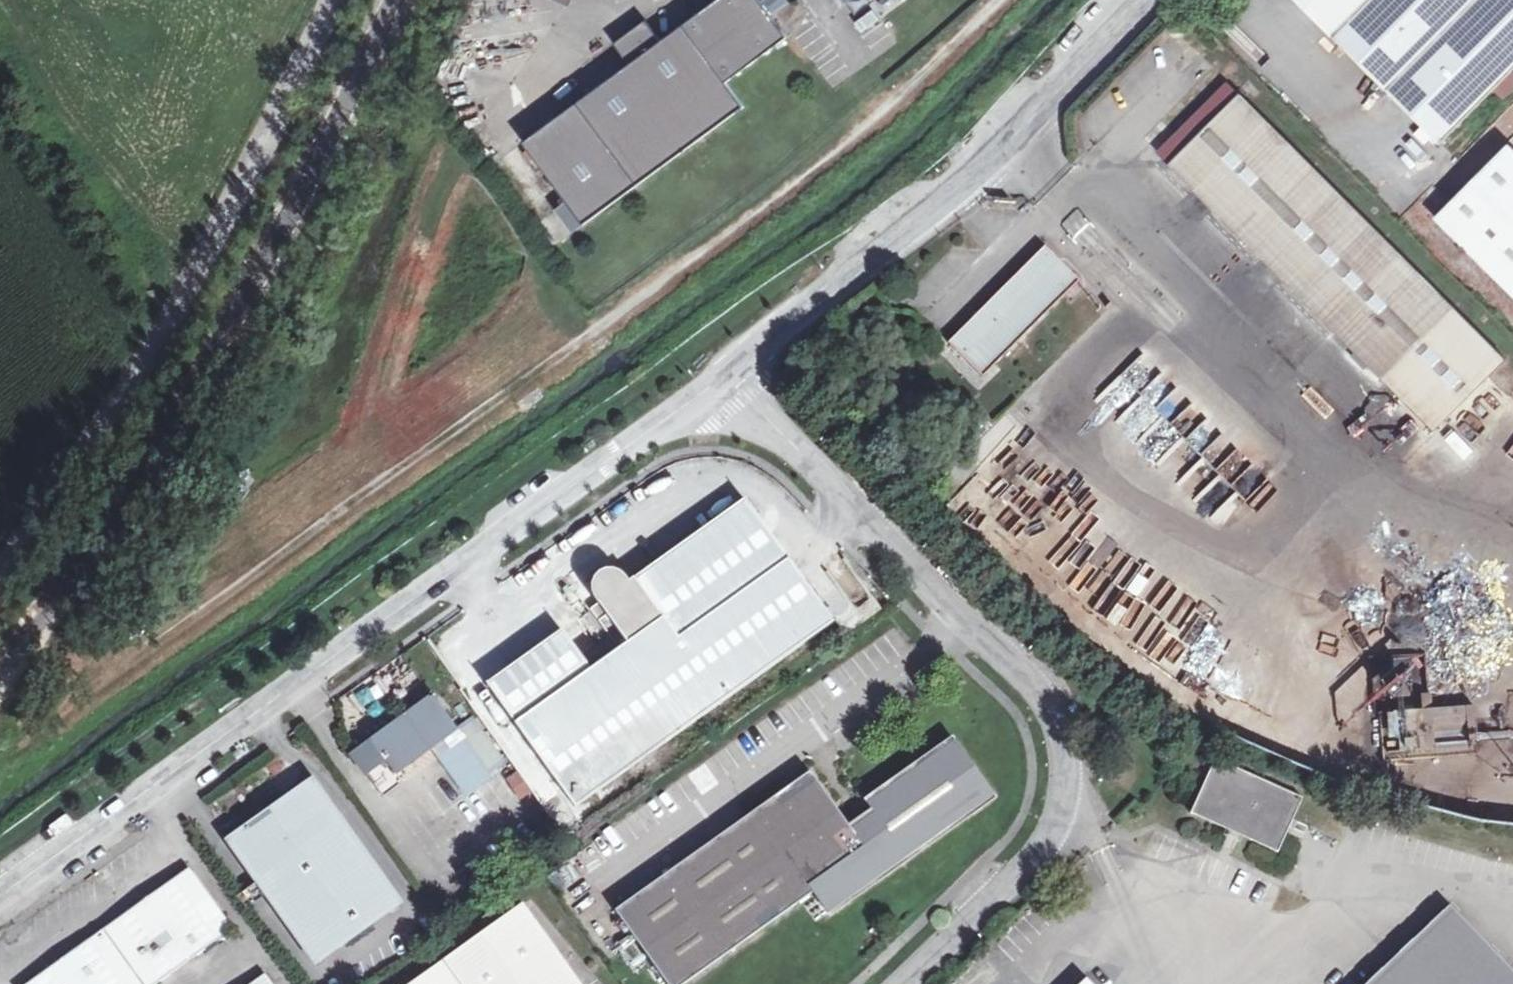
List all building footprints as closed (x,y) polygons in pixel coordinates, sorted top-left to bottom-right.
[(521,149),(565,208),(554,216),(564,230),(575,222),(582,231),(741,111),(723,87),(783,41),(767,20),(755,5),(752,0),(719,0),(657,47),(641,26),(610,49),(626,70),(521,149)] [(755,5),(767,20),(794,0),(762,0),(755,5)] [(1319,43),(1362,0),(1275,0),(1319,43)] [(1319,43),(1424,146),(1512,56),(1512,0),(1362,0),(1319,43)] [(1486,366),(1217,84),(1147,151),(1416,432),(1486,366)] [(1495,156),(1425,227),(1512,314),(1512,173),(1495,156)] [(1030,247),(932,338),(964,373),(1061,280),(1030,247)] [(1444,437),(1462,458),(1486,437),(1468,416),(1444,437)] [(618,579),(589,599),(580,605),(608,645),(580,664),(552,627),(476,682),(564,805),(824,618),(734,497),(618,579)] [(589,599),(618,579),(612,571),(609,569),(596,567),(590,569),(584,575),(582,581),(584,591),(589,599)] [(423,746),(447,729),(422,694),(343,750),(376,798),(396,784),(387,772),(423,746)] [(1403,740),(1404,758),(1471,754),(1471,740),(1474,740),(1473,709),(1432,711),(1432,699),(1409,700),(1409,715),(1389,716),(1391,741),(1403,740)] [(423,746),(432,758),(456,741),(447,729),(423,746)] [(456,741),(432,758),(467,808),(493,791),(456,741)] [(948,756),(956,750),(951,744),(944,749),(948,756)] [(944,749),(860,809),(868,820),(847,835),(798,769),(602,909),(631,948),(658,983),(684,983),(809,895),(824,917),(983,804),(978,797),(986,792),(956,750),(948,756),(944,749)] [(1289,801),(1206,763),(1179,819),(1262,857),(1289,801)] [(217,840),(307,963),(389,905),(300,781),(217,840)] [(990,798),(986,792),(978,797),(983,804),(990,798)] [(20,983),(158,983),(226,934),(181,871),(20,983)] [(1359,983),(1512,983),(1512,970),(1444,900),(1359,983)] [(520,906),(411,983),(577,983),(520,906)] [(257,975),(244,983),(263,983),(257,975)]
